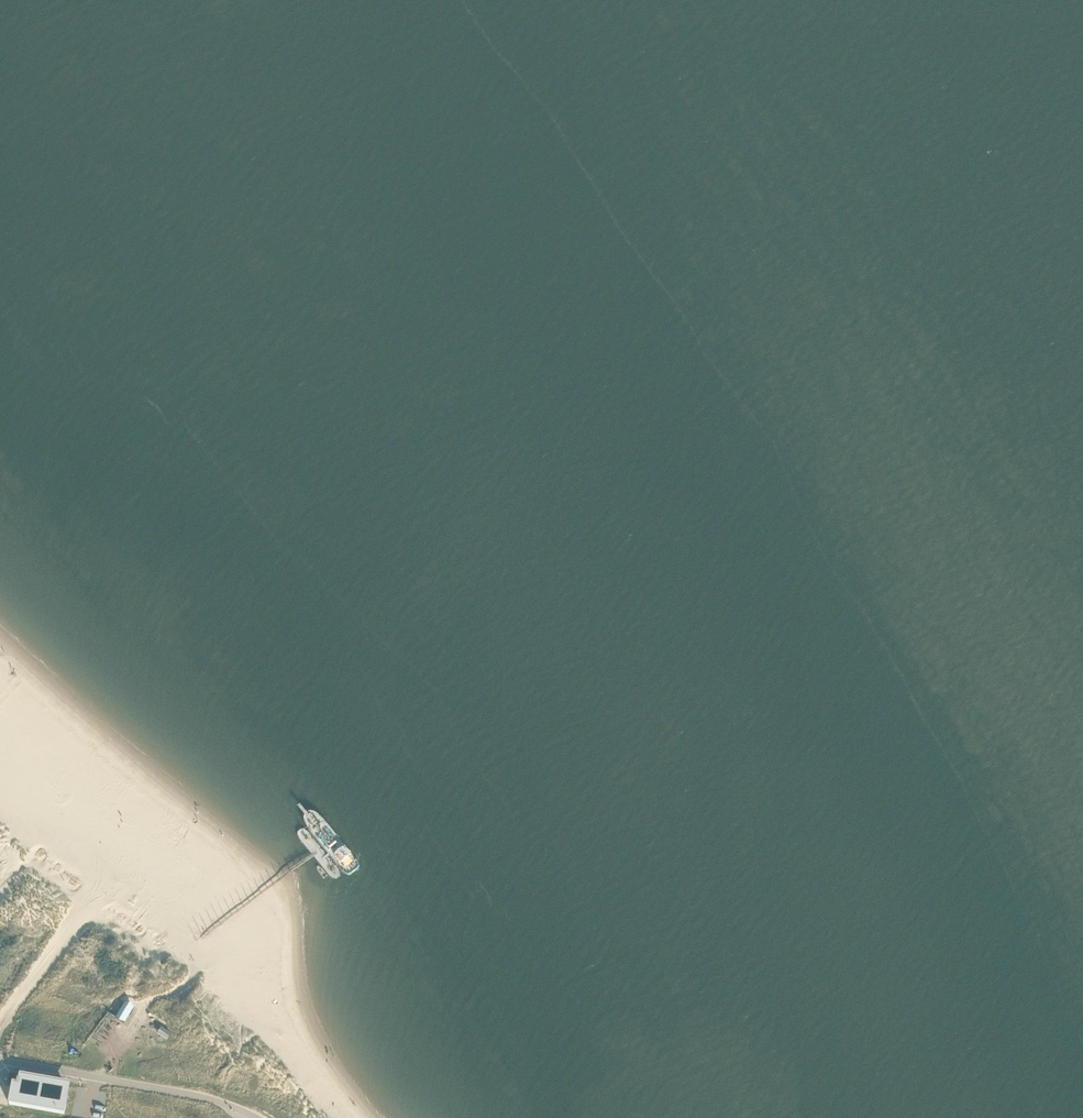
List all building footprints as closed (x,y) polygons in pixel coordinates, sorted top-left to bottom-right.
[(125,1003),(116,1018),(125,1023),(134,1008),(125,1003)] [(13,1084),(9,1105),(64,1115),(68,1094),(62,1093),(64,1085),(64,1083),(20,1075),(19,1081),(17,1081),(16,1085),(13,1084)]
